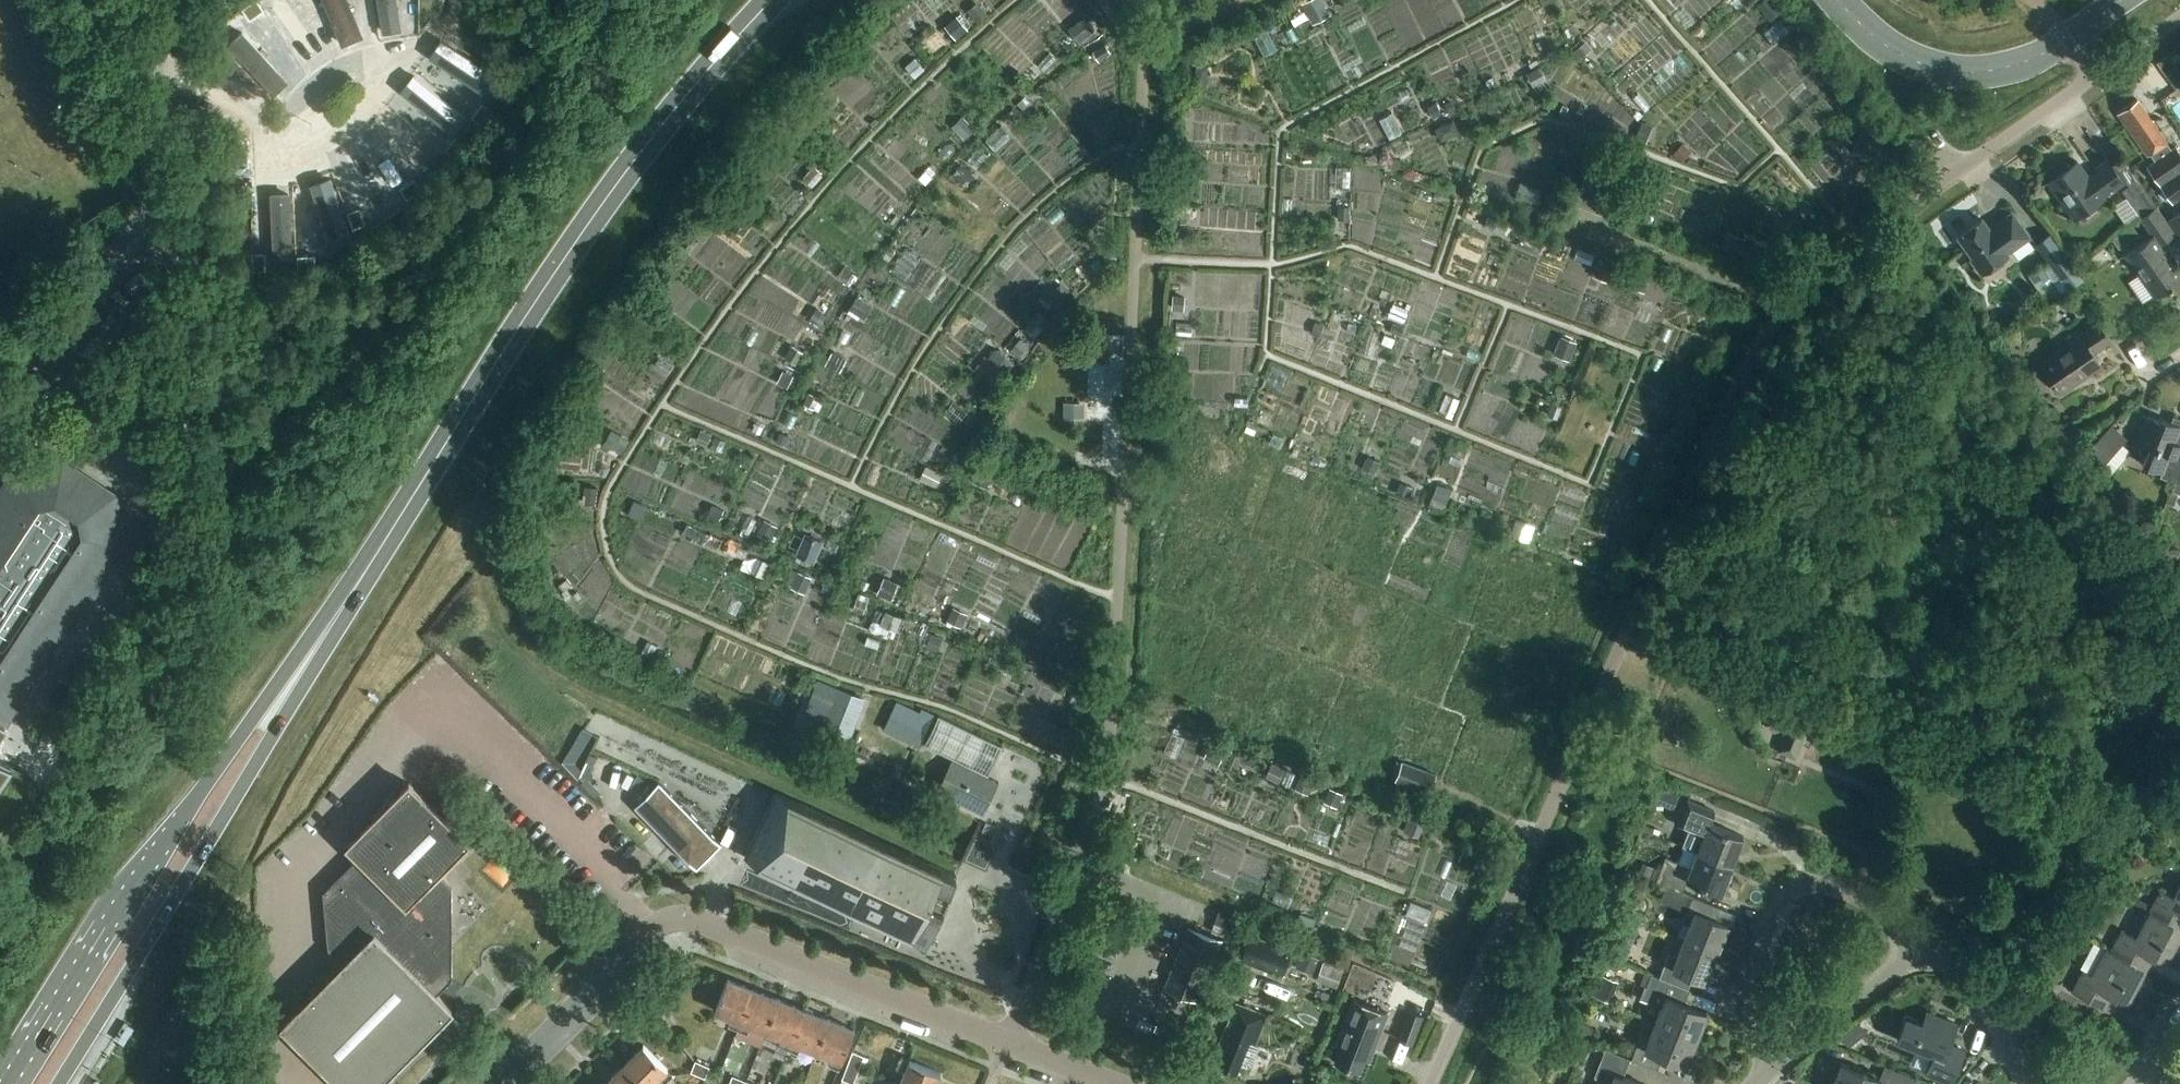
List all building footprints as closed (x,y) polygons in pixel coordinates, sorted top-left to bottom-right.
[(953,0),(913,0),(896,16),(903,23),(915,12),(925,22),(934,13),(936,16),(953,0)] [(1304,3),(1314,22),(1329,14),(1322,0),(1310,0),(1304,3)] [(1759,5),(1771,19),(1779,12),(1768,0),(1765,0),(1759,5)] [(988,13),(978,2),(967,12),(977,23),(988,13)] [(255,3),(244,10),(254,23),(266,17),(260,9),(259,8),(255,3)] [(1812,42),(1805,34),(1797,41),(1804,49),(1812,42)] [(278,74),(246,36),(226,52),(258,90),(278,74)] [(1575,51),(1581,57),(1590,49),(1585,43),(1575,51)] [(1813,45),(1806,52),(1816,63),(1823,56),(1813,45)] [(915,59),(909,64),(918,75),(924,69),(915,59)] [(417,65),(409,83),(465,109),(474,91),(417,65)] [(1201,77),(1206,72),(1207,66),(1197,65),(1196,76),(1201,77)] [(1540,68),(1528,75),(1533,86),(1546,79),(1540,68)] [(1088,71),(1061,87),(1074,107),(1064,112),(1076,131),(1094,120),(1088,110),(1105,100),(1088,71)] [(504,93),(516,97),(523,79),(511,74),(504,93)] [(1493,78),(1486,81),(1489,87),(1495,84),(1493,78)] [(2118,113),(2147,156),(2148,155),(2153,162),(2148,165),(2172,199),(2179,193),(2179,151),(2177,146),(2167,152),(2163,145),(2167,142),(2137,99),(2122,110),(2118,113)] [(1442,114),(1436,103),(1428,107),(1433,118),(1442,114)] [(1452,103),(1445,106),(1448,113),(1455,110),(1452,103)] [(1563,106),(1560,112),(1565,115),(1568,108),(1563,106)] [(455,113),(446,121),(461,137),(470,128),(455,113)] [(965,120),(956,129),(965,139),(974,130),(965,120)] [(1439,136),(1446,138),(1458,132),(1453,121),(1436,129),(1439,136)] [(418,122),(411,130),(427,143),(434,135),(418,122)] [(1651,129),(1642,126),(1636,140),(1646,143),(1651,129)] [(385,134),(367,151),(409,196),(428,179),(427,178),(385,134)] [(411,142),(402,150),(417,166),(426,157),(411,142)] [(1682,145),(1674,153),(1681,160),(1689,152),(1682,145)] [(2123,181),(2112,165),(2108,160),(2087,175),(2077,161),(2048,181),(2075,218),(2103,198),(2102,196),(2123,181)] [(2122,191),(2140,217),(2156,207),(2157,205),(2139,179),(2122,191)] [(321,184),(305,188),(315,228),(332,223),(321,184)] [(1637,190),(1632,203),(1643,207),(1648,194),(1637,190)] [(394,191),(382,194),(388,210),(400,206),(394,191)] [(296,264),(292,196),(269,198),(273,265),(296,264)] [(1177,207),(1176,222),(1185,223),(1186,208),(1177,207)] [(1349,207),(1339,207),(1339,219),(1349,220),(1349,207)] [(2140,217),(2153,235),(2125,254),(2155,297),(2179,280),(2179,272),(2160,244),(2175,234),(2156,207),(2140,217)] [(2179,236),(2179,210),(2168,218),(2179,236)] [(348,213),(336,216),(342,232),(354,228),(348,213)] [(1971,259),(1982,274),(2008,255),(2006,253),(2029,237),(2012,213),(1994,226),(1996,228),(1990,231),(1981,219),(1958,236),(1973,257),(1971,259)] [(1797,219),(1788,226),(1796,235),(1804,227),(1797,219)] [(2133,226),(2113,240),(2119,249),(2139,235),(2133,226)] [(1726,235),(1721,247),(1737,254),(1742,242),(1726,235)] [(2036,243),(2051,264),(2063,256),(2047,235),(2036,243)] [(314,244),(301,245),(301,261),(315,261),(314,244)] [(264,258),(251,258),(251,272),(251,274),(265,274),(265,271),(264,258)] [(1097,259),(1090,265),(1097,273),(1104,268),(1097,259)] [(1599,260),(1593,273),(1610,280),(1615,267),(1599,260)] [(2029,274),(2047,300),(2061,290),(2043,264),(2029,274)] [(1646,294),(1650,285),(1634,279),(1631,288),(1646,294)] [(861,317),(869,304),(858,297),(849,310),(861,317)] [(1174,297),(1173,308),(1184,309),(1185,297),(1174,297)] [(2086,310),(2079,298),(2069,304),(2077,316),(2086,310)] [(1393,305),(1388,318),(1403,324),(1408,311),(1393,305)] [(817,309),(810,319),(821,325),(827,315),(817,309)] [(2093,354),(2111,342),(2102,328),(2095,318),(2064,339),(2068,345),(2041,363),(2053,381),(2051,382),(2054,386),(2055,385),(2060,392),(2100,365),(2093,354)] [(1321,338),(1324,330),(1315,326),(1312,334),(1321,338)] [(1576,343),(1561,337),(1554,354),(1569,360),(1576,343)] [(796,365),(803,353),(792,346),(785,358),(796,365)] [(787,389),(794,376),(784,371),(777,384),(787,389)] [(1458,400),(1447,395),(1439,413),(1451,418),(1458,400)] [(1673,419),(1679,404),(1666,398),(1659,413),(1673,419)] [(1562,406),(1552,402),(1548,415),(1558,419),(1562,406)] [(1064,417),(1082,418),(1082,406),(1065,406),(1064,417)] [(2167,503),(2179,471),(2179,418),(2174,415),(2171,422),(2160,418),(2158,421),(2147,416),(2135,447),(2146,452),(2142,463),(2162,471),(2160,476),(2175,482),(2171,491),(2166,489),(2162,501),(2167,503)] [(2109,428),(2086,455),(2099,471),(2125,442),(2109,428)] [(781,433),(777,442),(784,445),(788,436),(781,433)] [(618,434),(611,447),(622,453),(629,441),(618,434)] [(1379,463),(1367,458),(1363,468),(1375,473),(1379,463)] [(5,725),(111,565),(112,563),(116,555),(119,543),(120,532),(119,520),(116,509),(110,499),(103,490),(94,483),(86,477),(82,475),(74,471),(62,467),(51,466),(39,467),(37,468),(28,471),(17,476),(9,484),(3,491),(1,493),(0,495),(0,732),(5,725)] [(937,487),(943,475),(925,467),(919,479),(937,487)] [(2167,503),(2174,506),(2179,493),(2179,494),(2179,471),(2167,503)] [(1400,482),(1396,491),(1409,497),(1413,488),(1400,482)] [(596,506),(599,489),(585,487),(582,505),(596,506)] [(1637,501),(1640,493),(1629,488),(1625,496),(1637,501)] [(770,540),(776,530),(763,523),(758,534),(770,540)] [(700,531),(687,525),(683,534),(696,540),(700,531)] [(813,528),(805,550),(822,557),(831,535),(813,528)] [(735,556),(739,547),(730,544),(727,553),(735,556)] [(805,594),(812,578),(798,572),(791,588),(805,594)] [(960,628),(967,614),(954,608),(947,621),(960,628)] [(939,638),(931,635),(927,646),(935,649),(939,638)] [(860,735),(877,694),(848,682),(831,723),(860,735)] [(890,715),(925,732),(934,714),(922,708),(920,712),(897,701),(890,715)] [(1781,744),(1798,751),(1814,713),(1796,706),(1781,744)] [(939,715),(924,745),(952,759),(952,760),(988,778),(1003,747),(939,715)] [(1212,746),(1207,759),(1218,764),(1224,751),(1212,746)] [(11,766),(0,759),(0,783),(11,766)] [(952,760),(937,792),(983,815),(999,783),(988,778),(952,760)] [(1395,781),(1428,794),(1436,774),(1403,762),(1402,764),(1396,762),(1392,772),(1398,774),(1395,781)] [(1272,764),(1266,778),(1278,783),(1284,769),(1272,764)] [(0,783),(0,820),(28,777),(11,766),(0,783)] [(1313,782),(1301,776),(1296,788),(1308,793),(1313,782)] [(1674,802),(1677,786),(1655,781),(1652,798),(1674,802)] [(341,1083),(378,1083),(452,1010),(437,995),(452,979),(452,946),(439,933),(452,920),(452,889),(436,873),(468,842),(446,820),(446,816),(442,816),(409,783),(371,821),(367,821),(367,826),(348,845),(359,856),(323,892),(329,949),(344,964),(282,1026),(302,1046),(303,1053),(310,1054),(332,1075),(332,1082),(340,1083),(341,1083)] [(722,845),(660,783),(635,808),(697,870),(722,845)] [(745,858),(926,941),(957,875),(776,792),(745,858)] [(1682,846),(1697,851),(1732,865),(1743,837),(1709,823),(1714,811),(1688,801),(1678,825),(1689,829),(1682,846)] [(1413,821),(1408,834),(1418,838),(1423,825),(1413,821)] [(1474,868),(1480,855),(1464,848),(1458,860),(1474,868)] [(1732,865),(1697,851),(1691,868),(1665,858),(1656,882),(1682,892),(1687,880),(1721,893),(1732,865)] [(1644,864),(1639,876),(1650,879),(1654,868),(1644,864)] [(2149,911),(2179,928),(2179,884),(2173,897),(2159,890),(2148,911),(2149,911)] [(1675,937),(1684,940),(1718,953),(1720,949),(1718,948),(1727,924),(1715,919),(1720,907),(1691,896),(1675,937)] [(2110,951),(2147,970),(2154,958),(2167,965),(2179,941),(2179,928),(2149,911),(2135,937),(2121,930),(2110,951)] [(2083,921),(2073,915),(2073,916),(2067,925),(2077,931),(2083,921)] [(1610,948),(1622,953),(1634,923),(1622,918),(1610,948)] [(1165,987),(1197,1001),(1222,940),(1189,926),(1165,987)] [(1241,960),(1282,976),(1291,951),(1251,936),(1241,960)] [(1669,953),(1659,977),(1688,988),(1693,976),(1705,981),(1714,957),(1716,958),(1718,953),(1684,940),(1677,956),(1669,953)] [(2147,970),(2110,951),(2105,948),(2092,974),(2083,970),(2072,991),(2105,1009),(2112,996),(2129,1005),(2147,970)] [(1319,959),(1304,953),(1298,966),(1314,972),(1319,959)] [(1317,980),(1335,987),(1342,970),(1324,964),(1317,980)] [(1661,1009),(1656,1023),(1696,1039),(1707,1012),(1684,1003),(1690,989),(1688,988),(1659,977),(1651,974),(1646,988),(1645,987),(1639,1000),(1661,1009)] [(728,1025),(738,1029),(754,990),(728,980),(715,1011),(731,1017),(728,1025)] [(2043,988),(2032,996),(2038,1003),(2049,995),(2043,988)] [(751,1025),(766,1031),(779,1000),(754,990),(738,1029),(748,1033),(751,1025)] [(778,1044),(788,1048),(804,1009),(779,1000),(766,1031),(781,1037),(778,1044)] [(1342,1044),(1335,1062),(1359,1071),(1364,1059),(1369,1061),(1387,1014),(1353,1001),(1337,1043),(1342,1044)] [(1218,1065),(1236,1073),(1240,1064),(1247,1067),(1251,1065),(1259,1047),(1254,1045),(1266,1016),(1237,1004),(1219,1048),(1225,1050),(1218,1065)] [(801,1045),(816,1051),(829,1019),(804,1009),(788,1048),(798,1052),(801,1045)] [(1398,1039),(1412,1045),(1423,1016),(1409,1011),(1398,1039)] [(1934,1054),(1926,1074),(1950,1083),(1963,1050),(1948,1044),(1956,1024),(1927,1012),(1922,1024),(1906,1018),(1897,1040),(1934,1054)] [(829,1019),(816,1051),(831,1057),(828,1064),(839,1069),(854,1029),(829,1019)] [(1575,1036),(1588,1041),(1593,1028),(1580,1023),(1575,1036)] [(1696,1039),(1656,1023),(1649,1038),(1641,1035),(1631,1060),(1658,1070),(1663,1056),(1686,1065),(1696,1039)] [(1849,1032),(1841,1038),(1849,1048),(1856,1042),(1849,1032)] [(624,1065),(643,1083),(653,1083),(660,1077),(665,1083),(673,1075),(644,1045),(624,1065)] [(1611,1083),(1641,1083),(1623,1077),(1630,1059),(1605,1050),(1595,1077),(1611,1083)] [(853,1052),(847,1065),(858,1070),(864,1056),(853,1052)] [(900,1083),(936,1083),(941,1073),(902,1057),(897,1068),(905,1071),(900,1083)] [(691,1073),(704,1079),(709,1068),(696,1062),(691,1073)] [(1833,1083),(1914,1083),(1916,1079),(1885,1066),(1880,1078),(1841,1063),(1833,1083)] [(605,1083),(643,1083),(624,1065),(605,1083)] [(858,1070),(847,1065),(842,1079),(853,1083),(858,1070)]
